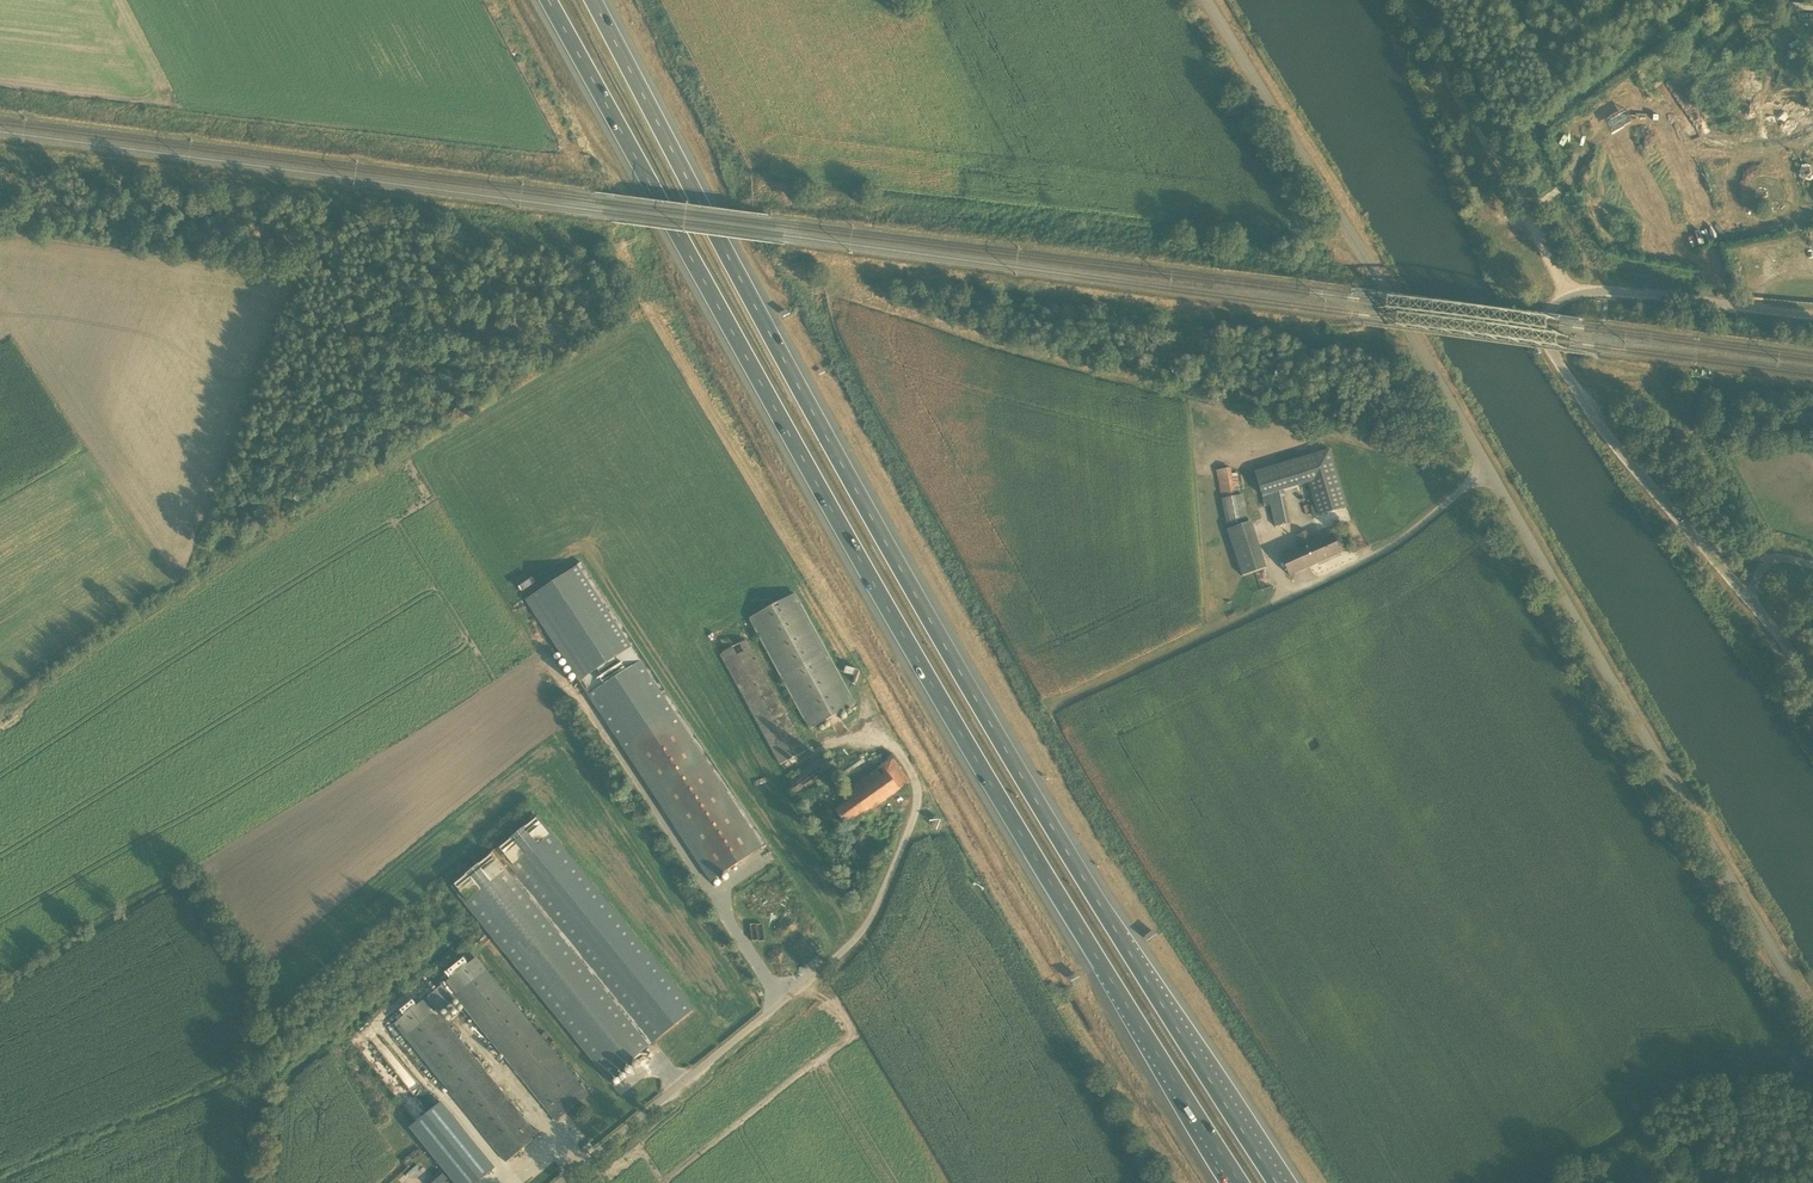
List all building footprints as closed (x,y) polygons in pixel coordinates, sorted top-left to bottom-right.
[(1330,449),(1302,458),(1255,472),(1262,496),(1283,490),(1309,482),(1319,515),(1347,507),(1330,449)] [(1232,467),(1216,470),(1227,526),(1248,522),(1243,493),(1237,494),(1232,467)] [(1283,490),(1262,496),(1264,507),(1270,505),(1275,527),(1290,524),(1283,490)] [(1252,521),(1227,529),(1242,576),(1267,568),(1252,521)] [(1304,548),(1282,558),(1290,575),(1341,553),(1333,534),(1312,544),(1306,531),(1298,535),(1304,548)] [(525,600),(710,881),(762,847),(766,844),(581,563),(525,600)] [(856,705),(795,593),(750,618),(810,730),(856,705)] [(747,640),(721,654),(719,655),(780,765),(807,751),(747,640)] [(801,798),(835,773),(839,770),(827,753),(788,781),(801,798)] [(893,757),(847,790),(842,793),(848,801),(835,810),(847,827),(910,782),(893,757)] [(537,816),(496,850),(450,886),(607,1079),(641,1052),(642,1053),(648,1049),(647,1047),(694,1009),(537,816)] [(506,1162),(537,1136),(436,1011),(454,996),(556,1121),(587,1095),(475,958),(394,1024),(506,1162)] [(407,1092),(426,1112),(441,1098),(422,1078),(407,1092)] [(443,1106),(412,1131),(454,1182),(475,1182),(494,1168),(443,1106)] [(447,1180),(440,1172),(434,1177),(439,1182),(444,1182),(447,1180)]
